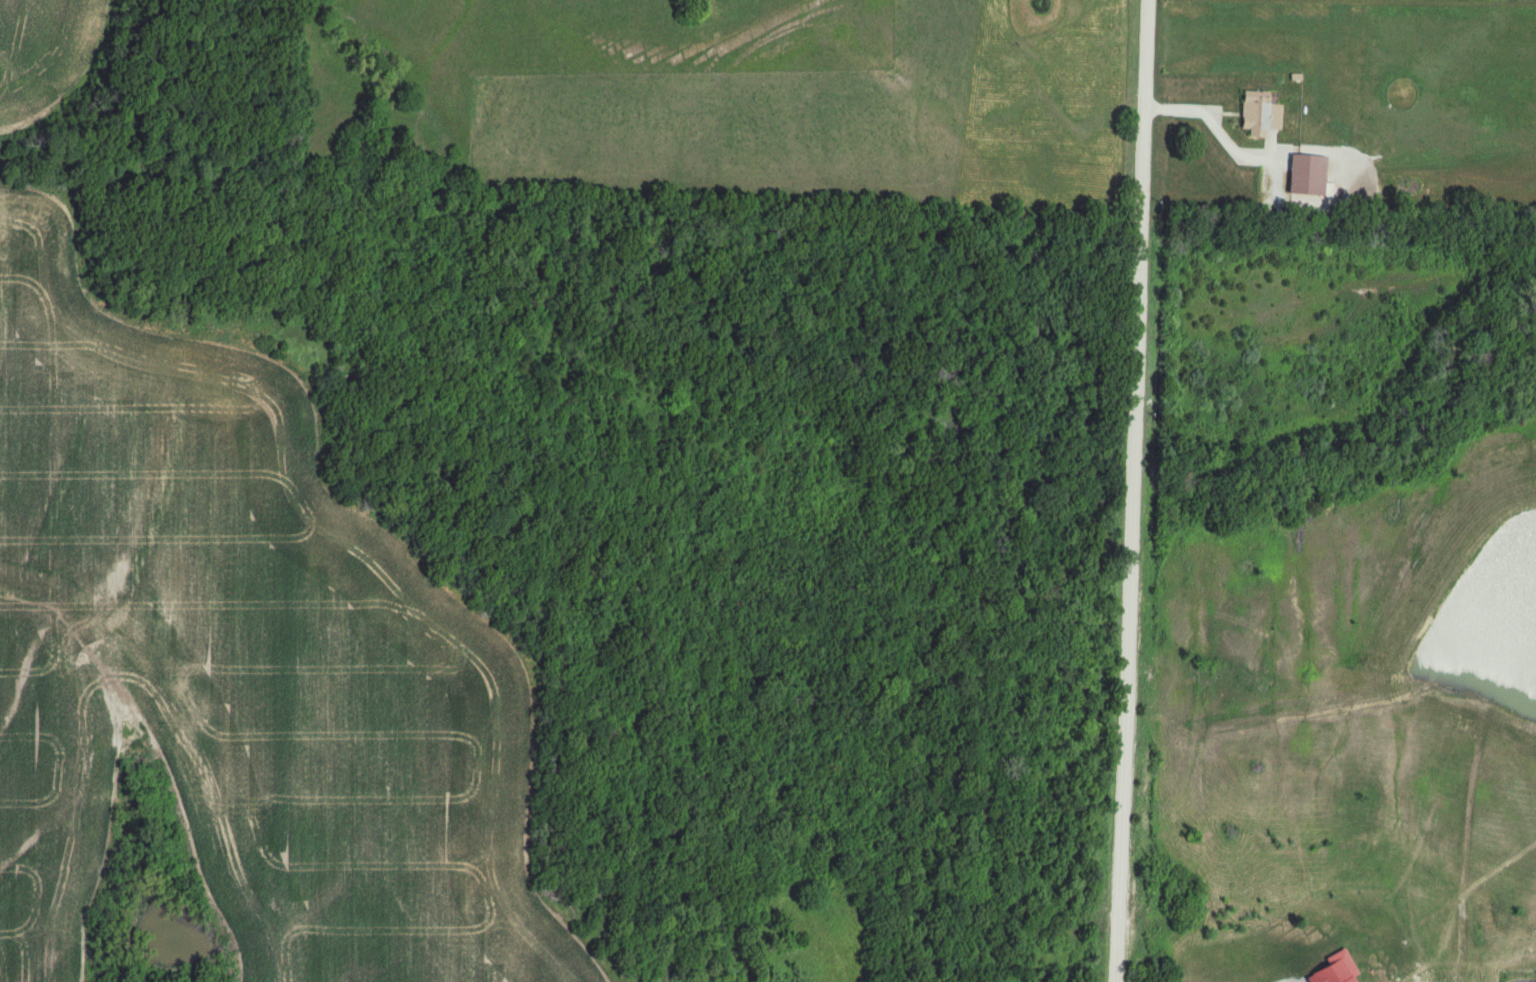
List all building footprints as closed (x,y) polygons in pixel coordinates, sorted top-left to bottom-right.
[(1252,129),(1252,133),(1274,134),(1275,91),(1244,91),(1244,129),(1252,129)] [(1329,156),(1293,154),(1291,193),(1327,195),(1329,156)]
